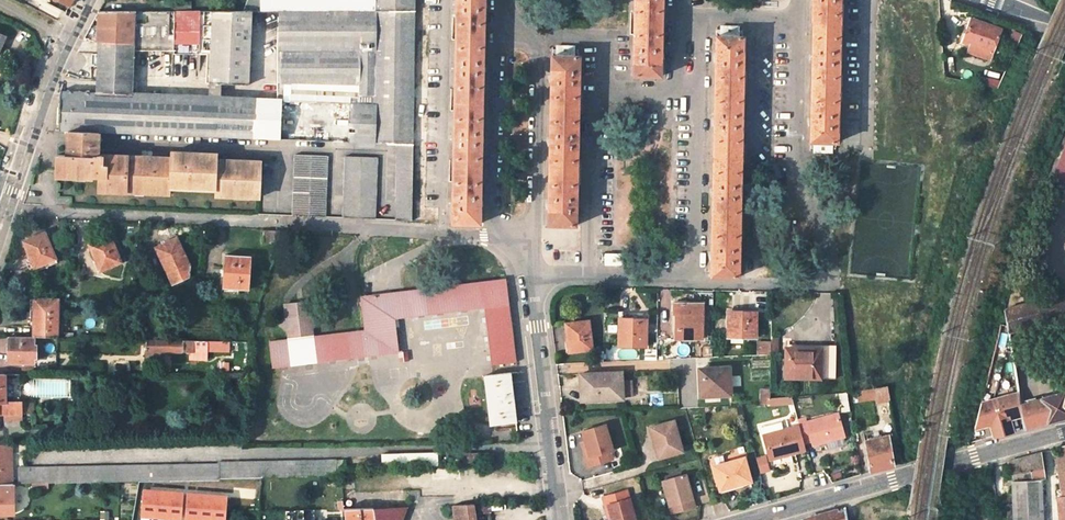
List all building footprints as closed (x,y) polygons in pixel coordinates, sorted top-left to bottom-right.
[(242,12),(248,12),(373,12),(374,0),(246,0),(242,12)] [(373,12),(414,13),(415,0),(374,0),(373,12)] [(483,0),(455,0),(451,224),(479,224),(483,0)] [(661,0),(635,0),(634,76),(660,77),(661,0)] [(810,143),(837,143),(840,0),(813,0),(810,143)] [(173,2),(173,11),(191,11),(191,3),(173,2)] [(97,42),(133,43),(134,11),(98,11),(83,38),(97,39),(97,42)] [(210,51),(210,83),(221,84),(248,85),(248,51),(248,12),(242,12),(191,11),(173,11),(134,11),(133,43),(133,50),(210,51)] [(373,12),(248,12),(248,51),(276,52),(359,53),(375,54),(376,18),(373,18),(373,12)] [(412,145),(414,13),(373,12),(373,18),(376,18),(375,54),(372,144),(395,145),(412,145)] [(970,19),(962,43),(992,53),(1000,30),(970,19)] [(721,27),(721,37),(738,37),(738,28),(721,27)] [(710,276),(738,277),(743,37),(738,37),(721,37),(716,37),(710,276)] [(132,81),(133,50),(133,43),(97,42),(96,80),(132,81)] [(555,56),(573,56),(573,46),(556,46),(555,56)] [(359,53),(276,52),(276,100),(283,100),(283,105),(278,105),(277,139),(354,143),(359,53)] [(375,54),(359,53),(354,143),(372,144),(375,54)] [(551,55),(548,226),(575,226),(579,56),(573,56),(555,56),(551,55)] [(221,84),(210,83),(210,97),(221,97),(221,84)] [(221,97),(210,97),(95,92),(60,91),(58,130),(68,130),(99,131),(277,139),(278,105),(283,105),(283,100),(276,100),(221,97)] [(651,124),(651,114),(639,113),(639,124),(651,124)] [(67,146),(72,146),(99,146),(99,131),(68,130),(67,146)] [(412,145),(395,145),(394,220),(411,221),(412,145)] [(99,148),(99,146),(72,146),(71,154),(67,154),(57,154),(56,175),(90,178),(90,175),(99,176),(98,190),(169,193),(170,188),(214,189),(214,195),(260,197),(261,160),(216,159),(216,153),(171,151),(171,156),(103,153),(103,148),(99,148)] [(1064,184),(1064,148),(1053,179),(1064,184)] [(295,155),(293,216),(326,217),(327,156),(295,155)] [(343,218),(375,219),(377,158),(345,157),(343,218)] [(264,242),(281,243),(285,231),(265,230),(264,242)] [(54,259),(44,233),(23,241),(33,268),(54,259)] [(121,262),(110,236),(90,244),(101,270),(121,262)] [(191,270),(178,239),(156,248),(172,284),(190,277),(191,270)] [(623,254),(606,254),(606,264),(623,265),(623,254)] [(252,289),(253,257),(226,255),(226,269),(230,270),(229,288),(252,289)] [(515,363),(508,303),(506,284),(505,280),(359,297),(363,331),(312,337),(311,329),(317,321),(309,314),(309,312),(285,315),(285,317),(279,325),(287,332),(288,340),(268,343),(271,369),(397,353),(393,320),(483,309),(490,366),(515,363)] [(1004,309),(1007,328),(1007,333),(1064,318),(1064,292),(1004,309)] [(58,301),(39,300),(38,316),(34,315),(33,337),(56,338),(58,301)] [(283,305),(285,315),(309,312),(308,302),(283,305)] [(701,339),(702,303),(671,302),(671,314),(675,314),(674,339),(701,339)] [(755,339),(756,313),(728,312),(727,338),(755,339)] [(644,350),(645,321),(618,320),(618,349),(644,350)] [(565,343),(567,354),(592,351),(588,322),(565,325),(567,343),(565,343)] [(32,345),(33,337),(8,336),(7,361),(32,362),(32,358),(34,357),(34,345),(32,345)] [(144,340),(144,351),(160,352),(192,352),(193,341),(164,341),(144,340)] [(759,340),(759,353),(772,353),(772,340),(759,340)] [(228,352),(229,342),(206,342),(205,352),(228,352)] [(835,380),(836,351),(821,351),(821,355),(797,353),(797,349),(785,349),(784,379),(835,380)] [(410,350),(400,351),(400,360),(411,360),(410,350)] [(728,369),(699,370),(699,380),(702,380),(702,397),(729,396),(728,369)] [(516,423),(513,398),(509,373),(484,377),(491,427),(516,423)] [(619,373),(577,374),(578,385),(584,385),(584,402),(621,401),(621,396),(630,396),(629,382),(620,382),(619,373)] [(32,413),(32,402),(3,402),(4,374),(0,374),(0,414),(5,414),(4,421),(21,421),(21,413),(32,413)] [(72,396),(72,378),(35,379),(35,397),(72,396)] [(887,386),(874,388),(876,402),(890,400),(887,386)] [(772,397),(771,387),(760,388),(761,405),(794,403),(794,396),(772,397)] [(1018,404),(1020,416),(1022,430),(1040,424),(1064,417),(1064,391),(1018,404)] [(1020,416),(1018,404),(1017,393),(992,400),(1002,435),(1012,432),(1008,419),(1020,416)] [(1002,435),(992,400),(979,404),(973,429),(989,425),(993,438),(1002,435)] [(796,422),(797,427),(802,444),(810,442),(811,446),(842,437),(836,415),(806,423),(805,420),(796,422)] [(649,429),(653,442),(657,442),(662,459),(681,454),(672,423),(649,429)] [(583,431),(586,442),(590,456),(586,458),(589,466),(613,459),(610,451),(613,450),(605,425),(583,431)] [(805,452),(802,444),(797,427),(763,436),(770,461),(805,452)] [(870,472),(879,469),(894,465),(889,435),(865,441),(870,472)] [(586,442),(582,443),(586,458),(590,456),(586,442)] [(658,460),(662,459),(657,442),(653,442),(658,460)] [(0,444),(0,484),(12,484),(12,444),(0,444)] [(1054,449),(1061,476),(1058,476),(1062,519),(1064,519),(1064,445),(1054,449)] [(1023,457),(1007,462),(1010,476),(1012,476),(1013,505),(1006,505),(1006,519),(1043,519),(1042,480),(1049,477),(1040,452),(1023,457)] [(461,454),(461,462),(493,461),(493,456),(493,453),(461,454)] [(382,467),(437,466),(436,455),(382,456),(382,467)] [(713,468),(719,490),(750,482),(744,459),(713,468)] [(335,468),(335,460),(217,462),(217,464),(25,467),(25,484),(28,483),(139,482),(216,481),(217,481),(217,478),(335,476),(335,468)] [(661,482),(670,515),(694,509),(689,492),(686,492),(681,476),(661,482)] [(139,482),(136,496),(209,509),(216,481),(139,482)] [(750,482),(719,490),(721,496),(751,487),(750,482)] [(0,484),(0,515),(13,514),(13,484),(12,484),(0,484)] [(601,499),(607,517),(609,517),(610,519),(634,519),(626,492),(601,499)] [(136,496),(132,519),(219,519),(220,511),(209,509),(136,496)] [(474,504),(452,505),(455,519),(476,519),(474,504)] [(373,507),(375,519),(402,519),(407,506),(373,507)] [(373,507),(344,508),(345,519),(375,519),(373,507)] [(845,513),(837,515),(836,510),(830,512),(821,514),(823,519),(846,519),(845,513)] [(297,511),(279,511),(280,519),(297,519),(297,511)]
